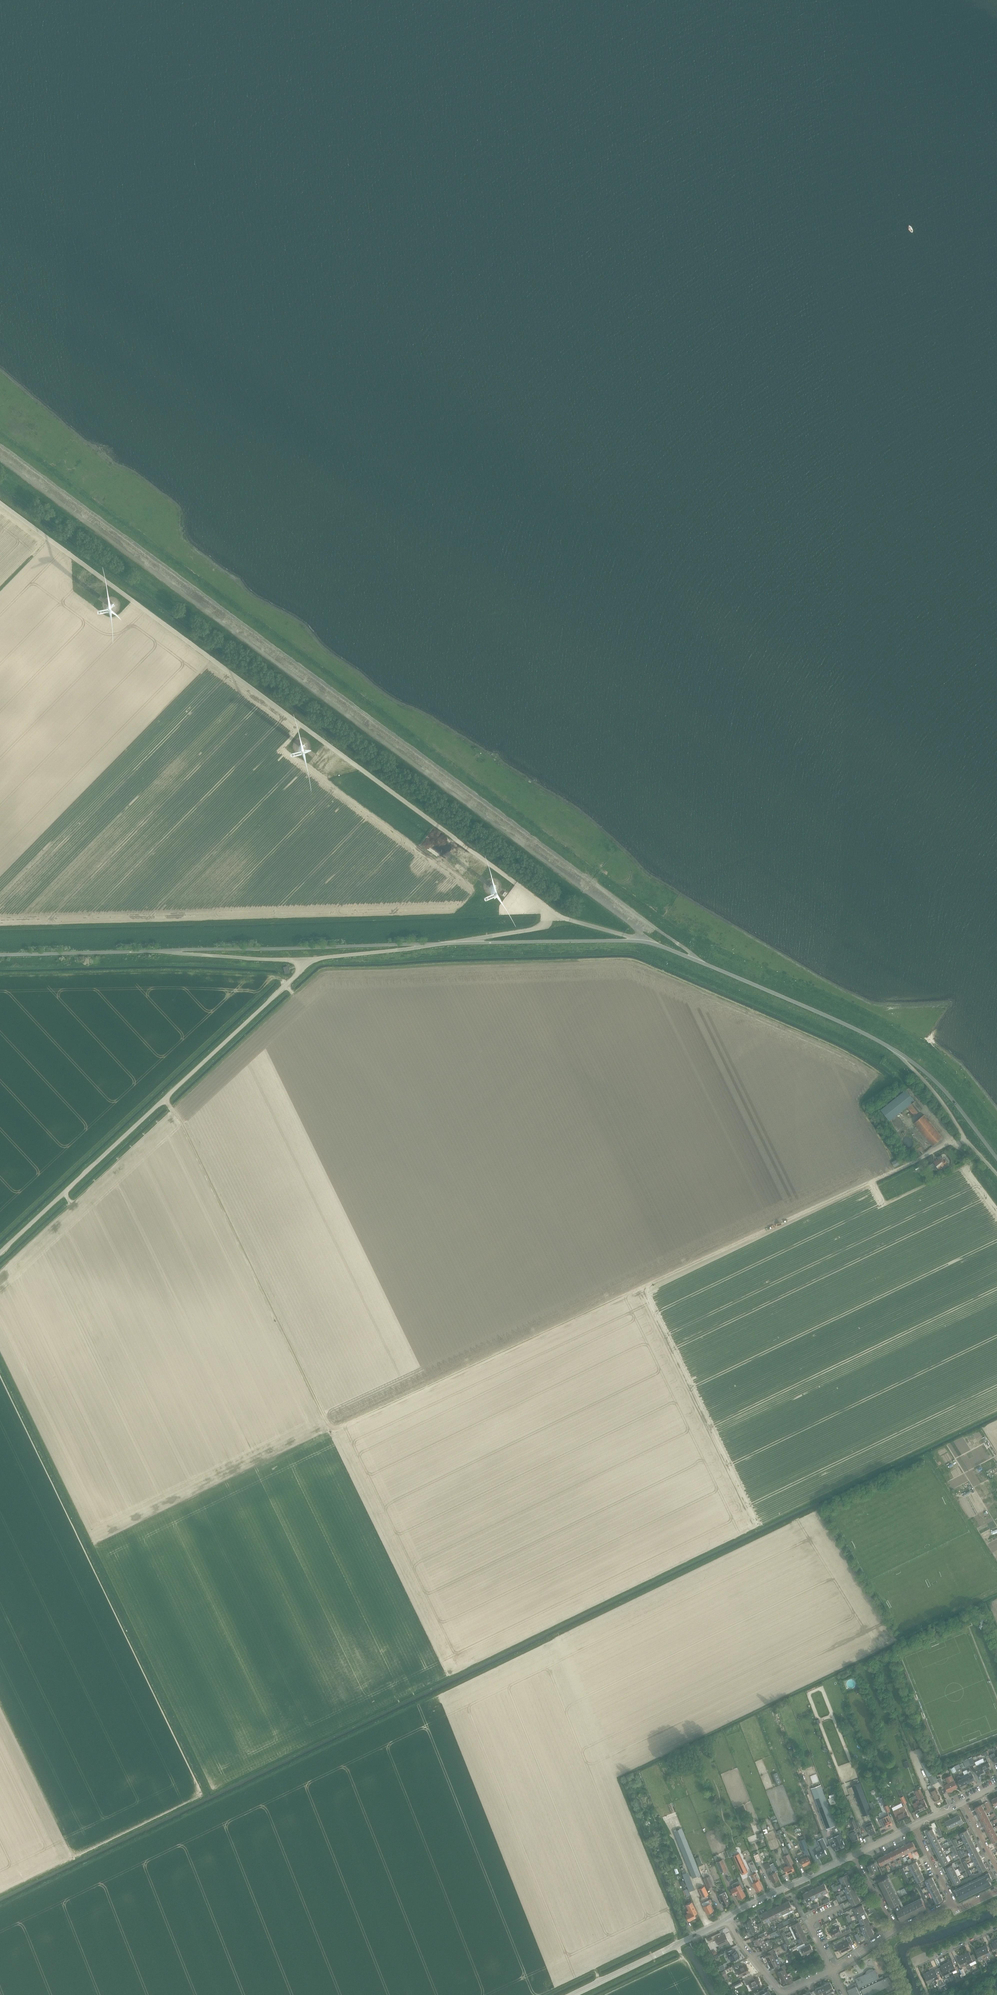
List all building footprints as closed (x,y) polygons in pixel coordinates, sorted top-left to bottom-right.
[(915,1101),(906,1090),(881,1110),(889,1121),(907,1107),(914,1115),(922,1109),(915,1100),(915,1101)] [(933,1146),(943,1137),(924,1114),(914,1123),(933,1146)] [(946,1164),(948,1162),(948,1160),(946,1159),(945,1159),(945,1158),(943,1156),(938,1160),(937,1159),(934,1162),(929,1166),(932,1169),(936,1166),(937,1166),(940,1169),(942,1167),(944,1168),(945,1168),(947,1166),(947,1165),(946,1164)] [(984,1771),(991,1768),(989,1762),(988,1762),(987,1759),(984,1760),(985,1761),(980,1763),(984,1771)] [(930,1789),(931,1792),(934,1798),(933,1799),(933,1800),(935,1800),(936,1803),(942,1801),(936,1789),(935,1790),(932,1785),(939,1782),(935,1774),(928,1760),(922,1763),(929,1777),(932,1783),(930,1784),(931,1785),(928,1787),(929,1789),(930,1789)] [(977,1774),(984,1771),(980,1763),(977,1765),(976,1764),(973,1765),(975,1769),(974,1769),(977,1774)] [(968,1782),(975,1779),(972,1773),(970,1770),(968,1771),(970,1775),(965,1777),(968,1782)] [(957,1787),(952,1776),(951,1774),(946,1777),(949,1783),(945,1785),(948,1792),(949,1791),(950,1792),(953,1790),(957,1787)] [(968,1782),(965,1777),(961,1779),(960,1775),(957,1777),(959,1780),(958,1780),(961,1786),(968,1782)] [(852,1786),(859,1804),(864,1816),(871,1813),(860,1783),(852,1786)] [(813,1793),(814,1796),(817,1803),(826,1829),(836,1825),(821,1785),(813,1788),(814,1792),(813,1793)] [(831,1805),(839,1802),(837,1795),(828,1799),(831,1805)] [(924,1799),(922,1800),(918,1802),(917,1801),(916,1801),(917,1803),(916,1803),(918,1805),(914,1807),(917,1812),(928,1807),(924,1799)] [(978,1814),(991,1807),(988,1801),(985,1803),(987,1809),(984,1810),(982,1805),(975,1808),(978,1814)] [(904,1805),(898,1808),(893,1811),(898,1821),(909,1816),(904,1805)] [(981,1820),(987,1816),(986,1813),(992,1810),(991,1807),(978,1814),(981,1820)] [(888,1815),(879,1819),(883,1827),(886,1825),(887,1827),(893,1824),(888,1815)] [(960,1825),(963,1823),(960,1816),(957,1817),(956,1816),(945,1822),(947,1826),(947,1825),(949,1829),(959,1824),(960,1825)] [(984,1825),(990,1822),(987,1816),(981,1820),(984,1825)] [(870,1835),(876,1832),(871,1822),(866,1824),(870,1835)] [(987,1831),(993,1828),(990,1822),(984,1825),(987,1831)] [(692,1878),(700,1875),(682,1828),(674,1831),(692,1878)] [(928,1837),(935,1834),(932,1828),(925,1831),(928,1837)] [(990,1837),(996,1833),(993,1828),(987,1831),(990,1837)] [(854,1843),(859,1840),(856,1832),(854,1833),(852,1830),(849,1832),(854,1843)] [(963,1839),(970,1835),(967,1830),(960,1833),(963,1839)] [(834,1837),(829,1839),(831,1844),(832,1844),(835,1850),(845,1845),(840,1834),(834,1837)] [(931,1843),(938,1840),(935,1834),(928,1837),(931,1843)] [(966,1844),(972,1841),(970,1835),(963,1839),(966,1844)] [(807,1848),(804,1838),(803,1836),(798,1837),(803,1851),(803,1850),(805,1854),(804,1854),(805,1857),(800,1859),(803,1865),(811,1862),(808,1857),(810,1856),(808,1852),(806,1848),(807,1848)] [(825,1849),(827,1848),(823,1838),(818,1840),(822,1849),(816,1851),(819,1858),(827,1854),(825,1849)] [(934,1848),(941,1845),(938,1840),(931,1843),(934,1848)] [(910,1851),(916,1848),(912,1841),(907,1844),(910,1851)] [(969,1850),(975,1846),(972,1841),(966,1844),(969,1850)] [(907,1844),(901,1847),(904,1854),(908,1852),(911,1858),(912,1858),(913,1857),(910,1851),(907,1844)] [(937,1854),(943,1851),(941,1845),(934,1848),(937,1854)] [(971,1855),(978,1852),(975,1846),(969,1850),(971,1855)] [(904,1854),(901,1847),(895,1850),(898,1856),(904,1854)] [(898,1856),(895,1850),(890,1853),(893,1859),(898,1856)] [(939,1859),(946,1856),(943,1851),(937,1854),(939,1859)] [(978,1852),(971,1855),(974,1861),(981,1857),(978,1852)] [(791,1864),(792,1863),(794,1863),(789,1853),(783,1856),(788,1865),(783,1867),(786,1873),(794,1870),(791,1864)] [(893,1859),(890,1853),(884,1855),(887,1862),(893,1859)] [(738,1854),(733,1856),(741,1874),(747,1872),(738,1854)] [(887,1862),(884,1855),(878,1858),(881,1865),(887,1862)] [(946,1856),(939,1859),(942,1865),(949,1862),(946,1856)] [(977,1866),(984,1863),(981,1857),(974,1861),(977,1866)] [(722,1859),(716,1861),(720,1872),(726,1869),(722,1859)] [(912,1871),(919,1867),(916,1861),(909,1865),(912,1871)] [(769,1862),(764,1864),(769,1875),(772,1882),(778,1879),(775,1872),(777,1871),(776,1867),(775,1867),(773,1863),(770,1864),(769,1862)] [(882,1874),(881,1871),(879,1868),(878,1869),(875,1862),(868,1866),(871,1873),(873,1871),(875,1874),(876,1877),(882,1874)] [(984,1863),(977,1866),(980,1872),(982,1871),(986,1869),(984,1863)] [(948,1873),(955,1870),(952,1864),(946,1867),(948,1873)] [(915,1876),(921,1873),(919,1867),(912,1871),(915,1876)] [(951,1879),(958,1875),(955,1870),(948,1873),(951,1879)] [(695,1889),(688,1872),(682,1874),(689,1891),(695,1889)] [(754,1882),(752,1883),(756,1890),(762,1887),(758,1880),(759,1879),(755,1873),(754,1873),(753,1873),(753,1874),(750,1875),(754,1882)] [(921,1873),(915,1876),(918,1882),(924,1878),(921,1873)] [(990,1881),(992,1880),(989,1873),(986,1874),(987,1875),(955,1891),(960,1900),(991,1884),(990,1881)] [(839,1878),(842,1883),(850,1879),(847,1874),(839,1878)] [(958,1875),(951,1879),(954,1884),(960,1881),(961,1881),(958,1875)] [(713,1885),(709,1876),(704,1878),(708,1887),(713,1885)] [(734,1888),(731,1890),(733,1895),(736,1893),(739,1898),(745,1895),(741,1888),(744,1886),(740,1876),(737,1877),(739,1881),(738,1881),(732,1884),(734,1888)] [(901,1920),(926,1908),(921,1899),(901,1909),(898,1904),(900,1902),(888,1877),(878,1882),(891,1907),(894,1905),(897,1911),(896,1911),(901,1920)] [(928,1886),(935,1883),(932,1877),(925,1881),(928,1886)] [(853,1885),(850,1879),(842,1883),(840,1884),(841,1887),(843,1885),(845,1889),(853,1885)] [(819,1886),(823,1894),(829,1891),(825,1883),(819,1886)] [(931,1892),(938,1888),(935,1883),(928,1886),(931,1892)] [(847,1894),(855,1890),(853,1885),(845,1889),(847,1894)] [(704,1886),(699,1889),(702,1897),(708,1894),(704,1886)] [(823,1894),(819,1886),(814,1888),(818,1897),(823,1894)] [(818,1897),(814,1888),(809,1891),(812,1899),(818,1897)] [(934,1897),(940,1894),(938,1888),(931,1892),(934,1897)] [(855,1890),(847,1894),(850,1900),(858,1896),(855,1890)] [(720,1898),(724,1906),(730,1903),(727,1897),(728,1897),(726,1891),(719,1895),(720,1898)] [(805,1898),(802,1900),(805,1906),(809,1904),(808,1901),(812,1899),(809,1891),(803,1894),(805,1898)] [(940,1894),(934,1897),(936,1903),(943,1900),(940,1894)] [(860,1901),(858,1896),(850,1900),(852,1905),(860,1901)] [(707,1914),(713,1911),(709,1903),(712,1902),(710,1899),(702,1903),(707,1914)] [(696,1916),(698,1915),(692,1901),(686,1904),(688,1910),(686,1911),(688,1914),(685,1915),(688,1921),(696,1917),(696,1916)] [(794,1911),(793,1909),(789,1901),(783,1903),(787,1911),(788,1914),(794,1911)] [(782,1914),(787,1911),(783,1903),(778,1906),(782,1914)] [(854,1909),(857,1914),(865,1910),(862,1905),(854,1909)] [(776,1916),(782,1914),(778,1906),(773,1908),(776,1916)] [(771,1919),(776,1916),(773,1908),(767,1911),(771,1919)] [(857,1914),(854,1915),(855,1917),(858,1916),(859,1920),(867,1916),(865,1910),(857,1914)] [(766,1922),(771,1919),(767,1911),(762,1914),(766,1922)] [(862,1925),(869,1922),(870,1921),(867,1916),(859,1920),(862,1925)] [(744,1924),(747,1929),(754,1925),(751,1919),(747,1921),(746,1918),(741,1920),(743,1924),(744,1924)] [(791,1931),(801,1926),(799,1922),(791,1926),(789,1927),(791,1931)] [(864,1932),(872,1928),(874,1926),(873,1924),(870,1925),(869,1922),(862,1925),(861,1926),(864,1932)] [(757,1931),(754,1925),(747,1929),(749,1934),(748,1934),(749,1937),(754,1934),(753,1933),(757,1931)] [(850,1933),(852,1932),(850,1929),(849,1925),(846,1926),(848,1930),(842,1933),(839,1926),(830,1930),(833,1937),(839,1934),(841,1937),(850,1933)] [(801,1926),(791,1931),(793,1935),(803,1930),(801,1926)] [(872,1928),(864,1932),(866,1937),(874,1933),(872,1928)] [(803,1930),(793,1935),(795,1939),(797,1938),(805,1934),(803,1930)] [(753,1941),(756,1946),(768,1940),(764,1942),(762,1937),(765,1935),(767,1934),(766,1931),(764,1932),(758,1935),(760,1938),(753,1941)] [(713,1941),(716,1940),(719,1946),(729,1941),(725,1934),(722,1935),(720,1932),(708,1938),(710,1942),(713,1941)] [(805,1934),(797,1938),(799,1942),(807,1939),(805,1934)] [(850,1945),(853,1943),(850,1936),(847,1938),(848,1941),(838,1947),(841,1953),(852,1948),(850,1945)] [(766,1951),(772,1948),(770,1945),(771,1945),(768,1940),(756,1946),(758,1951),(765,1948),(766,1951)] [(804,1954),(813,1950),(810,1944),(804,1947),(802,1944),(797,1947),(798,1949),(801,1948),(804,1954)] [(986,1945),(981,1947),(987,1960),(989,1959),(987,1955),(991,1953),(986,1945)] [(987,1960),(981,1947),(975,1950),(978,1956),(975,1957),(977,1960),(983,1957),(985,1961),(987,1965),(989,1965),(988,1963),(987,1960)] [(727,1952),(731,1961),(739,1957),(737,1951),(734,1952),(733,1949),(727,1952)] [(768,1962),(778,1957),(776,1952),(774,1952),(773,1949),(767,1952),(769,1955),(766,1957),(768,1962)] [(969,1952),(963,1955),(969,1967),(970,1967),(971,1966),(969,1962),(973,1961),(969,1952)] [(966,1964),(967,1968),(969,1970),(970,1970),(969,1967),(963,1955),(957,1957),(962,1966),(966,1964)] [(778,1957),(768,1962),(771,1968),(774,1966),(775,1969),(781,1967),(779,1963),(781,1963),(778,1957)] [(952,1960),(946,1963),(952,1975),(954,1974),(952,1971),(956,1969),(952,1960)] [(742,1963),(733,1967),(735,1971),(737,1970),(740,1977),(746,1974),(747,1975),(750,1974),(749,1972),(750,1972),(746,1964),(743,1966),(742,1963)] [(946,1977),(950,1975),(950,1976),(952,1975),(946,1963),(940,1966),(945,1974),(946,1977)] [(778,1972),(780,1978),(787,1974),(784,1969),(786,1968),(785,1965),(779,1967),(781,1970),(778,1972)] [(935,1968),(929,1971),(935,1983),(937,1983),(935,1979),(939,1977),(935,1968)] [(885,1987),(892,1984),(890,1978),(885,1981),(882,1976),(879,1977),(875,1969),(873,1970),(871,1969),(870,1970),(869,1970),(867,1971),(866,1972),(866,1973),(866,1974),(855,1979),(857,1982),(851,1985),(852,1988),(848,1990),(851,1994),(868,1994),(872,1993),(872,1994),(872,1993),(878,1990),(878,1991),(879,1990),(885,1987),(886,1987),(885,1987)] [(933,1984),(935,1983),(929,1971),(923,1974),(928,1983),(932,1981),(933,1984)] [(960,1978),(955,1980),(956,1983),(965,1979),(962,1973),(959,1975),(960,1978)] [(790,1976),(789,1977),(787,1974),(780,1978),(783,1983),(786,1981),(788,1984),(793,1982),(790,1976)] [(744,1980),(747,1985),(749,1991),(751,1990),(761,1986),(758,1978),(754,1980),(753,1976),(744,1980)] [(830,1982),(825,1984),(830,1994),(832,1993),(831,1991),(834,1990),(830,1982)] [(824,1994),(825,1994),(828,1994),(830,1994),(825,1984),(820,1987),(824,1994)] [(824,1994),(820,1987),(815,1989),(818,1994),(823,1994),(824,1994)]
